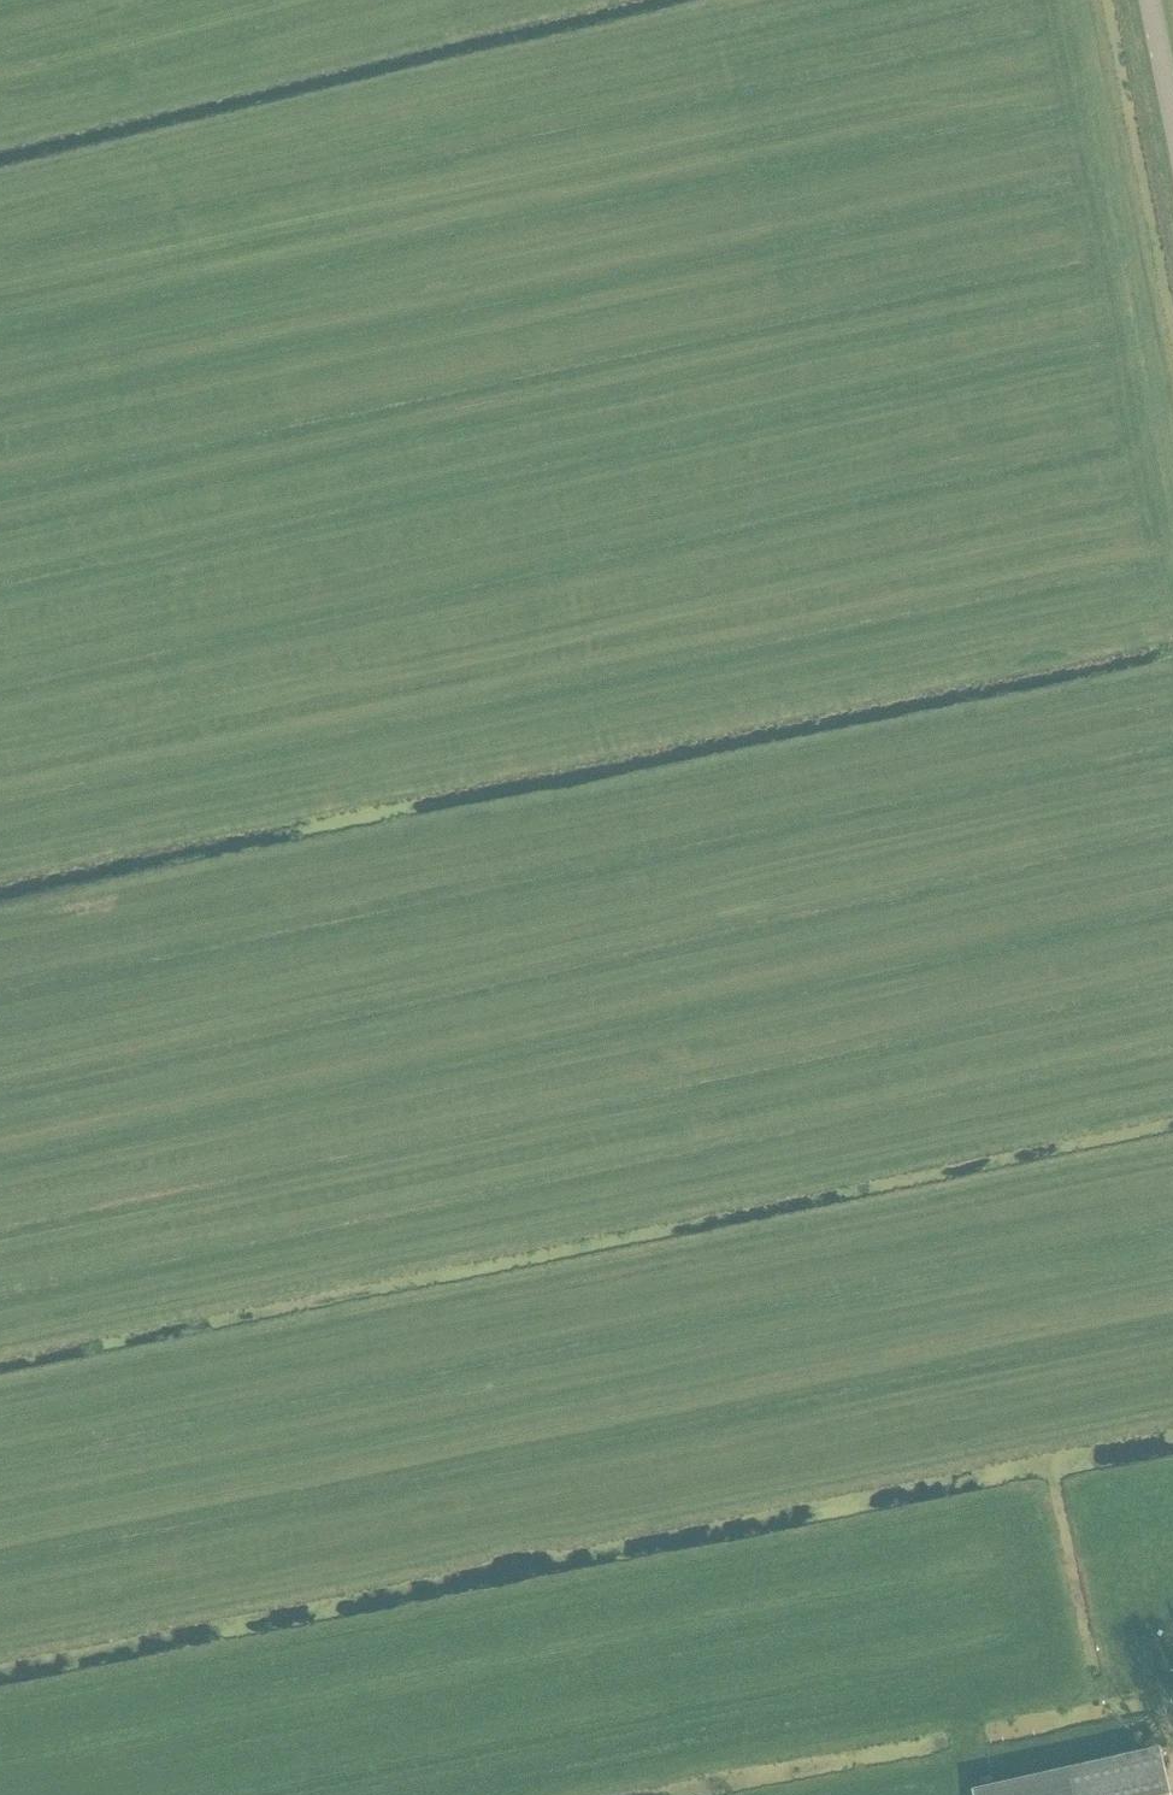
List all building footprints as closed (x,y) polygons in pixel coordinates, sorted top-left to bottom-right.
[(972,1790),(973,1794),(1172,1794),(1161,1747),(972,1790)]
